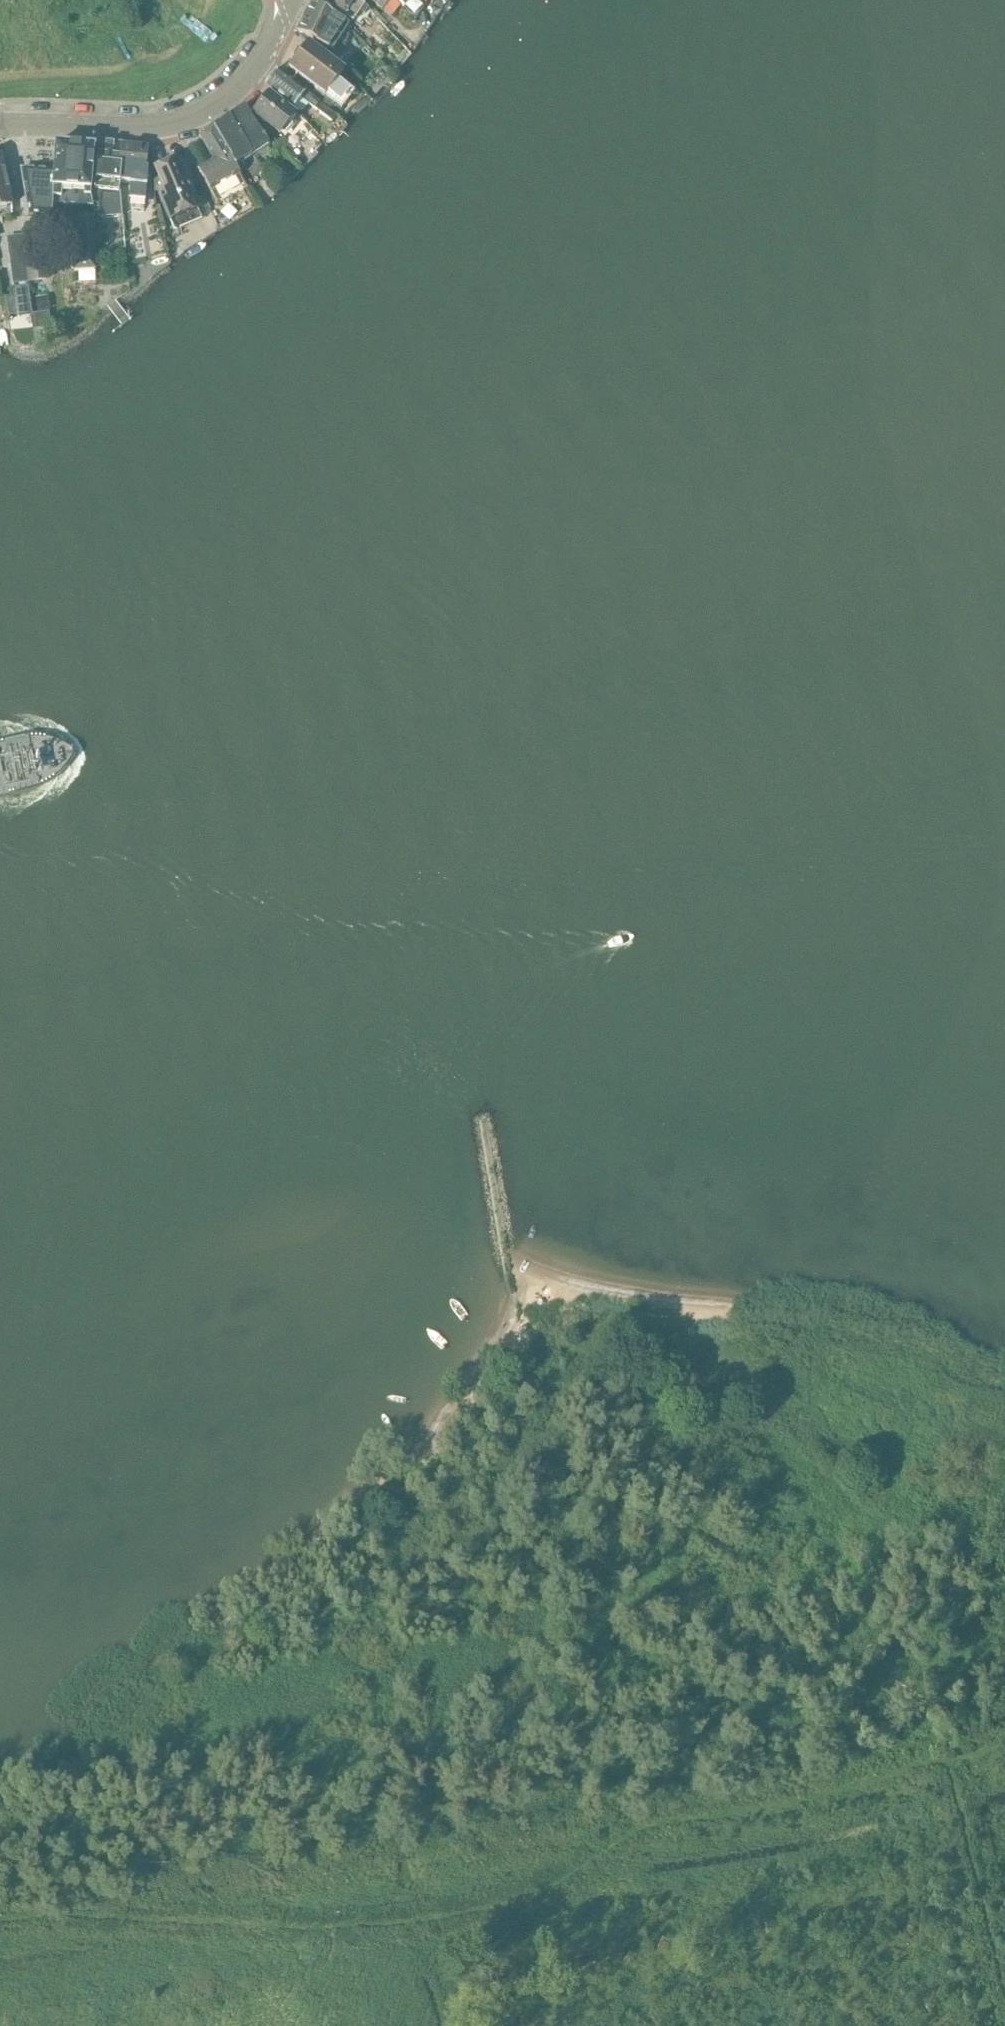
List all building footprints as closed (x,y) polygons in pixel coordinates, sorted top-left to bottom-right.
[(345,17),(345,18),(360,28),(370,14),(368,11),(368,10),(365,6),(358,0),(319,0),(345,17)] [(383,11),(391,0),(370,0),(383,11)] [(303,20),(297,32),(314,41),(329,49),(328,50),(332,53),(349,26),(343,22),(312,1),(303,19),(303,20)] [(308,44),(289,68),(297,74),(325,97),(339,79),(345,72),(310,45),(308,44)] [(337,117),(278,69),(265,85),(294,108),(302,98),(332,123),(337,117)] [(297,115),(269,93),(253,113),(281,136),(297,115)] [(244,107),(214,127),(246,189),(268,177),(255,154),(269,145),(244,107)] [(218,204),(246,189),(214,127),(199,136),(214,161),(197,171),(209,192),(211,192),(218,204)] [(121,203),(120,184),(120,166),(119,166),(121,145),(98,142),(94,196),(98,209),(99,218),(122,217),(121,203)] [(53,173),(21,170),(29,217),(52,219),(53,205),(71,207),(74,250),(70,252),(68,255),(67,259),(67,263),(69,268),(73,269),(73,271),(96,270),(93,218),(91,191),(94,147),(55,145),(53,173)] [(120,166),(120,184),(130,185),(129,199),(145,200),(148,168),(146,168),(148,148),(148,147),(121,145),(119,166),(120,166)] [(1,157),(0,157),(0,209),(12,206),(1,157)] [(199,212),(178,160),(155,170),(171,223),(199,212)] [(48,281),(46,270),(41,233),(22,236),(27,270),(29,284),(48,281)]
